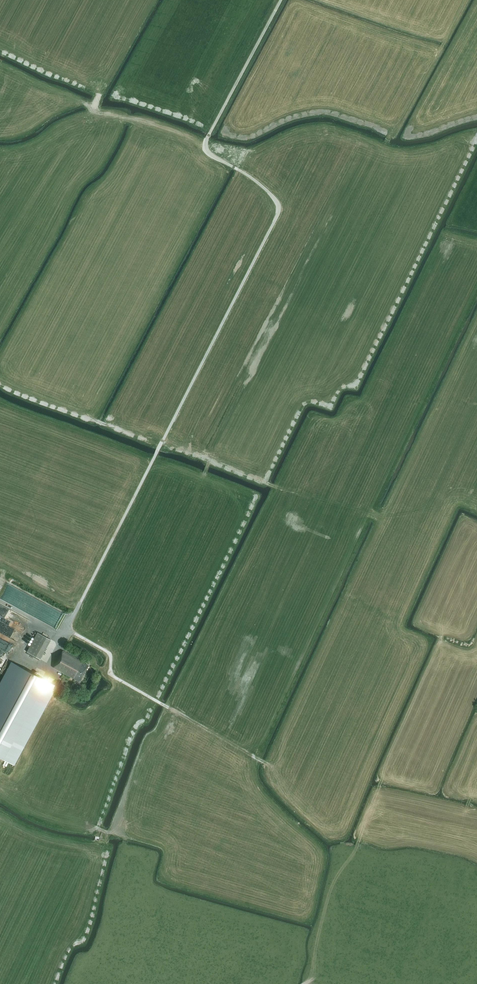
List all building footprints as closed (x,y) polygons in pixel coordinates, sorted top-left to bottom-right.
[(24,595),(19,609),(26,611),(30,597),(24,595)] [(26,627),(4,617),(2,621),(0,620),(0,647),(7,651),(11,642),(17,645),(26,627)] [(38,632),(27,652),(40,659),(51,640),(38,632)] [(60,655),(53,667),(80,682),(89,666),(83,662),(63,651),(60,655)] [(0,686),(0,757),(13,765),(56,686),(12,663),(0,686)]
